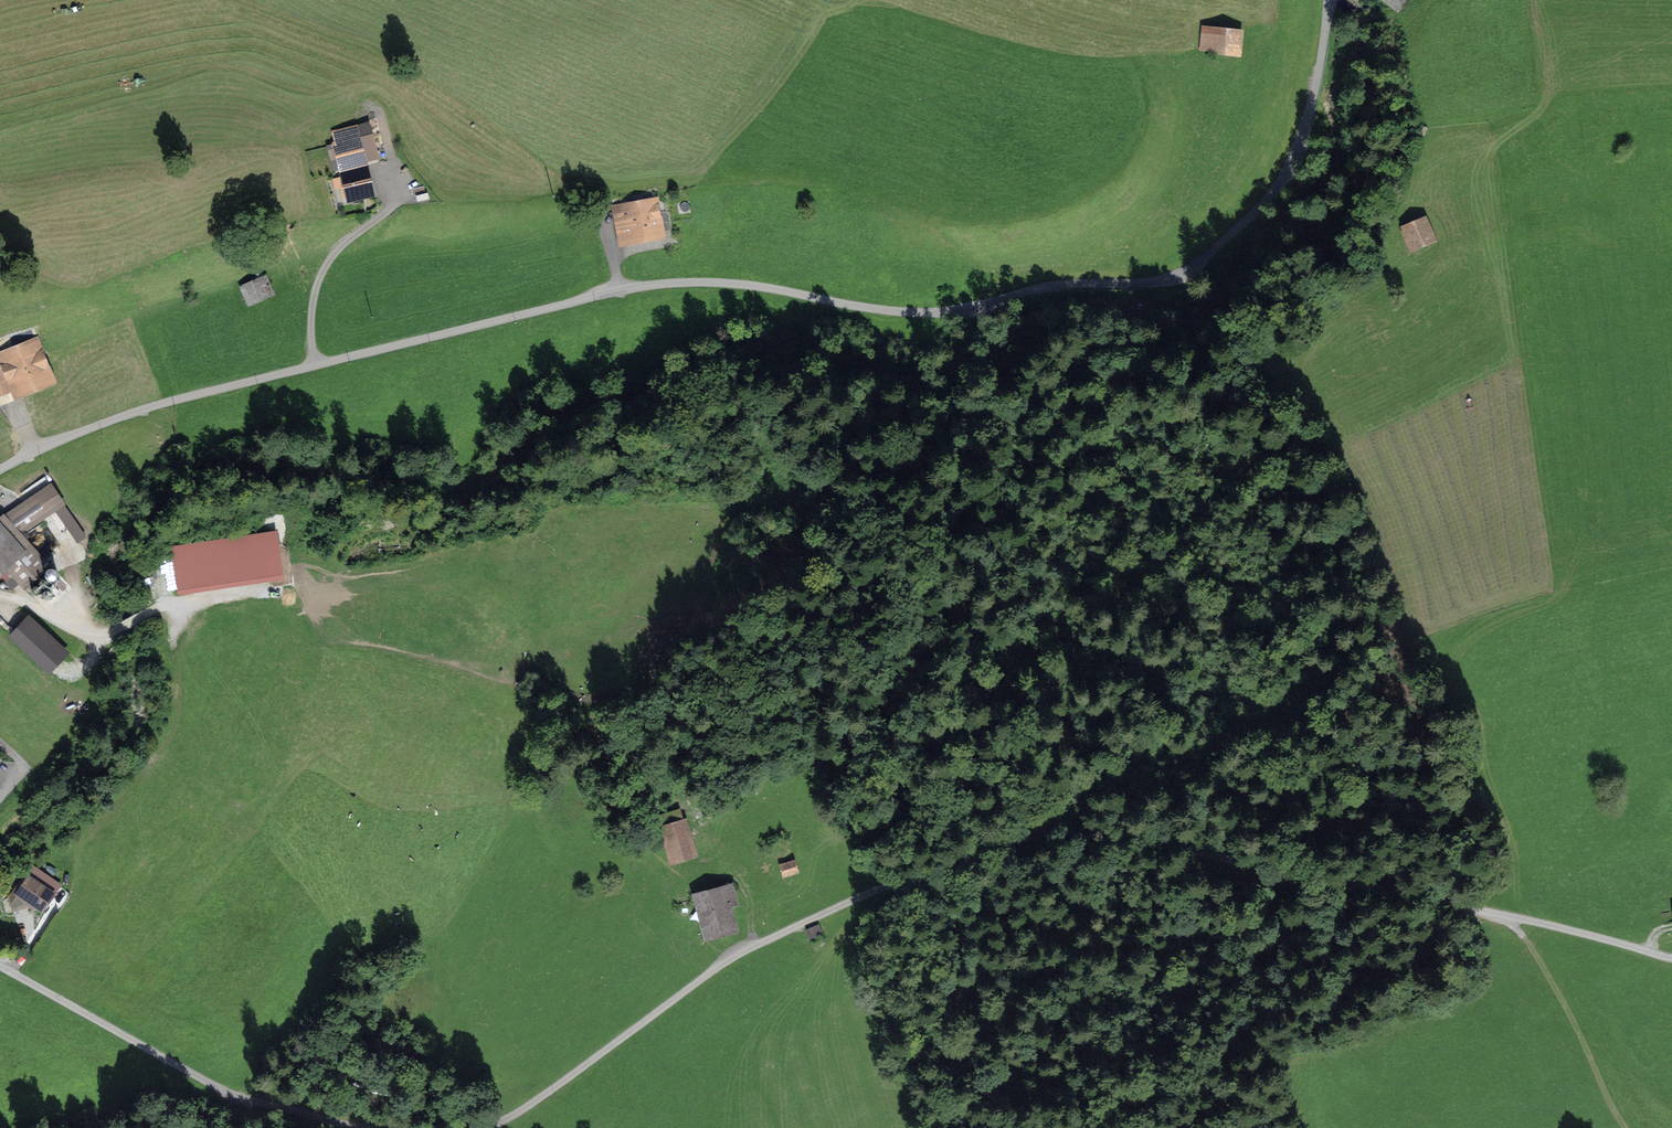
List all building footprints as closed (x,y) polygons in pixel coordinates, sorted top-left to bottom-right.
[(1410,0),(1390,0),(1403,9),(1410,0)] [(1246,52),(1249,25),(1206,21),(1203,48),(1246,52)] [(323,146),(330,173),(336,171),(337,178),(329,180),(332,190),(340,188),(344,206),(375,198),(366,164),(377,161),(370,135),(368,136),(365,123),(352,126),(352,129),(347,130),(347,127),(328,132),(331,141),(328,142),(329,145),(323,146)] [(624,248),(671,240),(663,192),(615,201),(624,248)] [(1414,253),(1442,240),(1431,215),(1404,227),(1405,230),(1404,231),(1414,253)] [(258,306),(286,294),(276,272),(248,285),(258,306)] [(16,389),(20,400),(63,382),(42,332),(0,349),(0,350),(1,352),(0,352),(0,396),(16,389)] [(24,532),(57,510),(78,541),(88,534),(51,481),(5,512),(0,517),(0,579),(2,577),(11,587),(19,580),(26,589),(53,565),(24,532)] [(288,580),(280,527),(174,543),(182,595),(288,580)] [(51,588),(55,589),(58,588),(60,585),(60,581),(57,578),(54,577),(50,579),(48,582),(49,585),(51,588)] [(47,604),(50,605),(53,603),(54,601),(53,597),(51,596),(47,596),(45,598),(45,601),(47,604)] [(58,669),(78,646),(36,609),(16,631),(58,669)] [(699,858),(685,817),(657,827),(671,867),(699,858)] [(799,873),(795,859),(778,865),(783,879),(799,873)] [(66,887),(35,865),(29,873),(33,876),(19,896),(46,915),(66,887)] [(704,944),(739,934),(732,909),(738,907),(731,885),(690,897),(704,944)] [(23,927),(34,925),(30,910),(19,912),(23,927)]
